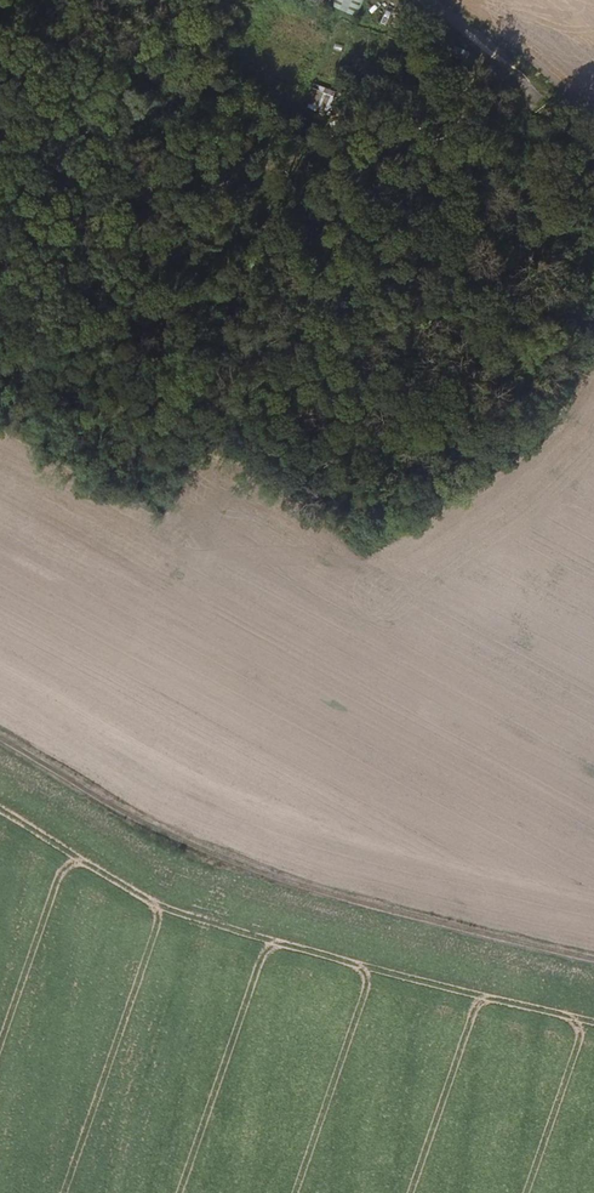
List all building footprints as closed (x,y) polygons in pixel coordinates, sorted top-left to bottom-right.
[(332,6),(357,17),(364,0),(334,0),(332,6)]
